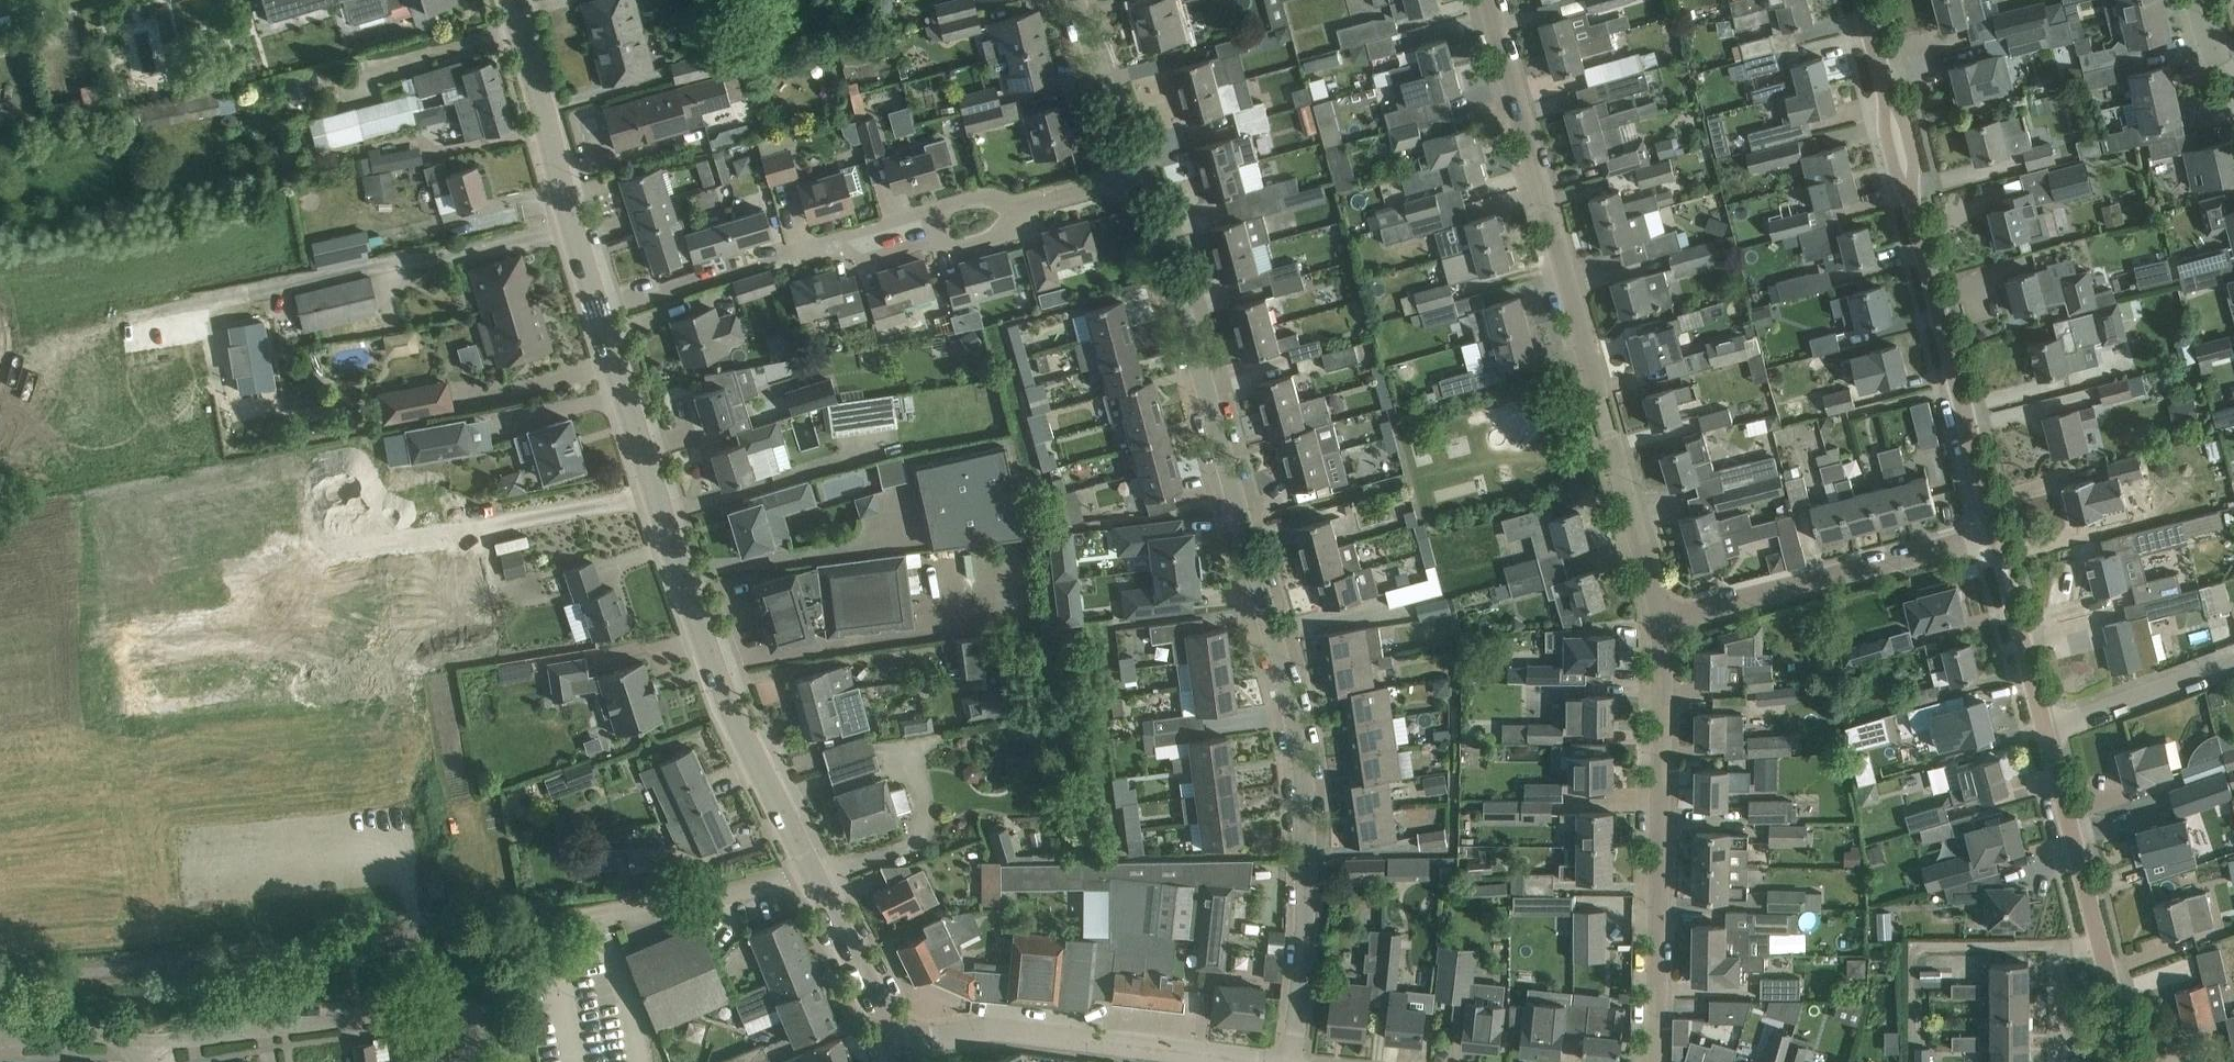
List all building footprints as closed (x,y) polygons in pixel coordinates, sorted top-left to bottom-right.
[(269,21),(340,0),(263,0),(269,21)] [(349,20),(355,22),(388,13),(391,8),(404,4),(403,0),(344,0),(349,20)] [(458,3),(457,0),(403,0),(404,4),(410,2),(416,24),(424,28),(432,26),(436,18),(434,10),(458,3)] [(592,40),(641,30),(632,0),(595,0),(582,3),(592,40)] [(977,12),(974,0),(957,0),(935,5),(936,9),(940,22),(977,12)] [(1155,1),(1134,6),(1146,49),(1181,39),(1174,13),(1179,12),(1176,0),(1158,0),(1155,1)] [(1390,2),(1395,19),(1438,7),(1436,0),(1373,0),(1375,6),(1390,2)] [(1589,10),(1590,12),(1633,0),(1586,0),(1589,10)] [(1734,15),(1791,0),(1738,0),(1730,2),(1734,15)] [(1734,15),(1737,29),(1771,20),(1774,33),(1814,23),(1808,0),(1791,0),(1734,15)] [(1943,29),(1967,23),(1967,24),(1985,19),(1980,0),(1936,0),(1943,29)] [(2164,8),(2162,0),(2104,0),(2109,21),(2124,17),(2164,8)] [(2043,3),(1996,15),(2001,35),(2048,23),(2043,3)] [(2164,8),(2124,17),(2131,45),(2171,36),(2164,8)] [(991,36),(982,38),(987,58),(1045,44),(1037,11),(1016,17),(988,24),(991,36)] [(1586,11),(1541,24),(1548,50),(1609,32),(1606,20),(1590,25),(1586,11)] [(940,23),(944,38),(944,39),(981,30),(977,12),(940,22),(940,23)] [(1337,30),(1342,48),(1349,46),(1381,38),(1375,19),(1337,30)] [(2003,90),(2011,89),(2002,54),(2011,51),(2012,54),(2040,47),(2035,29),(2048,25),(2048,23),(2001,35),(1990,38),(1994,56),(1953,67),(1957,82),(1952,84),(1958,107),(1976,102),(1974,97),(1991,92),(1992,97),(2004,94),(2003,90)] [(641,30),(592,40),(604,84),(652,71),(641,30)] [(1556,77),(1584,69),(1580,56),(1614,47),(1609,32),(1548,50),(1556,77)] [(1260,47),(1257,33),(1216,45),(1219,58),(1260,47)] [(1354,63),(1397,51),(1392,35),(1381,38),(1349,46),(1354,63)] [(1744,58),(1774,50),(1770,35),(1741,43),(1741,44),(1732,46),(1736,60),(1744,57),(1744,58)] [(2085,70),(2124,61),(2120,43),(2092,49),(2088,35),(2074,39),(2078,57),(2082,57),(2085,70)] [(1400,65),(1390,68),(1394,82),(1455,65),(1447,38),(1418,47),(1422,60),(1401,66),(1400,65)] [(1045,44),(987,58),(992,75),(1000,73),(1004,90),(1032,83),(1054,77),(1045,44)] [(1774,50),(1744,58),(1748,76),(1779,68),(1774,50)] [(718,54),(717,52),(671,65),(676,82),(734,66),(730,51),(718,54)] [(1644,67),(1640,54),(1640,53),(1601,64),(1606,81),(1645,70),(1644,67)] [(1755,102),(1777,97),(1788,94),(1830,83),(1823,57),(1784,67),(1787,80),(1752,89),(1755,102)] [(1138,63),(1140,72),(1165,67),(1164,58),(1138,63)] [(1219,87),(1211,59),(1174,69),(1182,97),(1219,87)] [(501,84),(495,62),(464,71),(461,61),(415,75),(403,79),(408,96),(356,110),(360,125),(424,107),(424,106),(421,97),(441,91),(444,101),(501,84)] [(2085,70),(2089,87),(2128,78),(2124,61),(2085,70)] [(1399,108),(1386,112),(1391,131),(1430,120),(1442,116),(1438,98),(1462,91),(1455,65),(1394,82),(1392,82),(1399,108)] [(2131,74),(2137,101),(2175,92),(2169,65),(2131,74)] [(2069,67),(2067,84),(2080,86),(2081,69),(2069,67)] [(1650,88),(1645,70),(1606,81),(1611,99),(1650,88)] [(737,72),(626,102),(605,108),(617,150),(687,129),(683,117),(729,104),(728,102),(745,97),(737,72)] [(1325,77),(1311,81),(1315,98),(1330,95),(1325,77)] [(848,85),(851,94),(860,92),(857,82),(848,85)] [(1266,115),(1263,102),(1243,108),(1236,82),(1219,87),(1182,97),(1188,122),(1233,110),(1236,123),(1266,115)] [(1788,94),(1777,97),(1784,123),(1790,122),(1837,110),(1830,83),(1788,94)] [(513,127),(501,84),(444,101),(445,103),(451,101),(463,142),(513,127)] [(962,114),(999,105),(995,88),(958,97),(962,114)] [(1310,101),(1306,88),(1293,91),(1297,104),(1310,101)] [(233,109),(231,89),(136,102),(139,123),(233,109)] [(2175,92),(2137,101),(2144,129),(2181,121),(2175,92)] [(1620,124),(1657,113),(1654,100),(1609,113),(1605,100),(1566,111),(1573,137),(1620,124)] [(362,136),(415,122),(416,127),(447,119),(442,104),(425,109),(424,106),(424,107),(360,125),(356,110),(355,110),(324,117),(325,123),(302,129),(308,151),(362,136)] [(1302,107),(1309,132),(1318,129),(1311,104),(1302,107)] [(999,105),(962,114),(967,131),(1004,122),(999,105)] [(1025,116),(1037,158),(1075,148),(1063,105),(1025,116)] [(1978,161),(2007,154),(2024,151),(2029,167),(2056,160),(2050,141),(2032,146),(2028,130),(2029,130),(2024,114),(1999,120),(1969,128),(1978,161)] [(1195,148),(1203,175),(1258,160),(1259,160),(1252,134),(1270,129),(1266,115),(1236,123),(1240,135),(1195,148)] [(858,121),(868,157),(885,152),(874,116),(858,121)] [(1423,168),(1479,152),(1472,126),(1435,136),(1430,120),(1391,131),(1396,148),(1424,140),(1428,153),(1420,156),(1423,168)] [(1748,132),(1753,149),(1794,139),(1790,122),(1784,123),(1748,132)] [(1620,124),(1573,137),(1581,164),(1601,158),(1606,175),(1650,163),(1643,138),(1625,143),(1620,124)] [(732,137),(739,135),(736,125),(719,131),(715,136),(709,138),(712,146),(733,140),(732,137)] [(2100,135),(2104,152),(2143,143),(2139,126),(2100,135)] [(1340,129),(1322,134),(1326,145),(1343,141),(1340,129)] [(2076,141),(2081,158),(2102,152),(2097,135),(2076,141)] [(2148,141),(2152,159),(2179,152),(2175,135),(2148,141)] [(1676,136),(1672,138),(1676,152),(1680,151),(1676,136)] [(1676,152),(1672,138),(1671,137),(1656,141),(1661,157),(1676,153),(1676,152)] [(1727,137),(1713,141),(1717,156),(1731,153),(1727,137)] [(885,157),(888,170),(894,191),(907,187),(908,192),(938,184),(933,168),(952,162),(945,138),(924,144),(926,151),(901,158),(900,153),(885,157)] [(1804,157),(1803,155),(1799,140),(1746,154),(1751,171),(1786,162),(1804,157)] [(2209,146),(2185,151),(2194,188),(2233,179),(2233,156),(2231,141),(2209,146)] [(1341,143),(1325,148),(1338,191),(1353,186),(1341,143)] [(1803,155),(1810,181),(1853,170),(1846,144),(1803,155)] [(731,146),(722,150),(725,158),(734,154),(731,146)] [(369,150),(370,157),(381,155),(380,147),(369,150)] [(381,155),(370,157),(373,171),(422,162),(419,148),(381,155)] [(721,150),(713,153),(723,185),(732,182),(721,150)] [(763,157),(770,184),(797,176),(790,150),(763,157)] [(1479,152),(1423,168),(1417,169),(1421,182),(1441,176),(1445,190),(1447,189),(1448,190),(1487,179),(1479,152)] [(696,162),(698,167),(704,186),(715,182),(708,158),(696,162)] [(1636,168),(1642,188),(1676,178),(1670,158),(1636,168)] [(1255,189),(1259,202),(1300,191),(1296,178),(1265,187),(1258,160),(1203,175),(1210,201),(1255,189)] [(2049,170),(2058,201),(2094,192),(2085,160),(2049,170)] [(476,167),(455,173),(448,175),(444,161),(423,167),(428,183),(432,182),(436,196),(453,191),(458,209),(486,200),(476,167)] [(841,168),(843,173),(800,185),(803,196),(809,217),(820,214),(821,218),(853,209),(849,195),(862,192),(854,164),(841,168)] [(620,181),(628,207),(669,194),(660,168),(620,181)] [(374,204),(394,200),(388,169),(362,175),(366,195),(372,194),(374,204)] [(1853,170),(1810,181),(1810,182),(1824,178),(1831,205),(1860,197),(1853,170)] [(1671,189),(1655,193),(1659,206),(1674,201),(1671,189)] [(1590,198),(1598,225),(1645,211),(1659,207),(1659,206),(1655,193),(1623,202),(1619,190),(1590,198)] [(1208,229),(1216,258),(1252,247),(1252,245),(1271,240),(1264,215),(1284,209),(1303,204),(1300,191),(1259,202),(1251,204),(1254,216),(1208,229)] [(2051,236),(2044,211),(2038,212),(2032,191),(1999,200),(2002,208),(1991,211),(1994,225),(1989,226),(1995,250),(2016,244),(2015,240),(2028,237),(2029,242),(2051,236)] [(1442,210),(1437,192),(1404,201),(1406,206),(1369,217),(1372,229),(1381,227),(1409,219),(1442,210)] [(637,234),(642,232),(678,221),(677,220),(669,194),(628,207),(637,234)] [(2229,211),(2225,194),(2198,201),(2207,235),(2231,228),(2233,240),(2233,210),(2229,211)] [(1447,226),(1442,210),(1409,219),(1381,227),(1385,242),(1447,226)] [(765,211),(725,222),(733,249),(773,237),(765,211)] [(1645,211),(1598,225),(1606,251),(1634,243),(1634,242),(1642,240),(1648,258),(1682,248),(1681,245),(1689,243),(1686,231),(1677,233),(1676,229),(1651,236),(1645,211)] [(1800,231),(1812,228),(1808,211),(1768,221),(1773,240),(1800,233),(1800,231)] [(1450,243),(1453,253),(1503,240),(1501,230),(1504,230),(1506,227),(1503,216),(1500,214),(1497,215),(1496,213),(1470,220),(1454,224),(1459,240),(1450,243)] [(1705,229),(1724,236),(1729,222),(1710,216),(1705,229)] [(678,221),(642,232),(654,271),(681,262),(692,258),(685,234),(686,233),(681,219),(677,220),(678,221)] [(1029,252),(1035,273),(1039,288),(1057,283),(1053,268),(1096,256),(1086,221),(1043,233),(1047,247),(1029,252)] [(1839,221),(1812,228),(1800,231),(1800,233),(1805,254),(1823,250),(1824,254),(1845,249),(1849,265),(1875,258),(1867,226),(1842,233),(1839,221)] [(725,222),(686,233),(685,234),(692,258),(693,261),(733,249),(725,222)] [(370,249),(366,230),(313,241),(319,269),(370,258),(369,250),(370,249)] [(1724,238),(1714,241),(1718,255),(1728,252),(1724,238)] [(1503,240),(1453,253),(1453,254),(1443,257),(1448,274),(1480,265),(1482,274),(1511,266),(1510,264),(1513,263),(1515,260),(1512,250),(1509,248),(1506,249),(1503,240)] [(1718,255),(1714,241),(1668,254),(1675,278),(1721,265),(1718,255)] [(2176,257),(2181,276),(2221,265),(2233,262),(2228,243),(2176,257)] [(1252,247),(1216,258),(1223,282),(1259,272),(1252,247)] [(947,281),(953,302),(954,307),(973,302),(972,296),(1014,285),(1010,273),(1005,252),(961,264),(964,276),(947,281)] [(520,255),(499,261),(471,270),(488,325),(481,327),(486,343),(492,341),(499,365),(551,349),(529,276),(527,277),(520,255)] [(2170,256),(2137,263),(2142,286),(2175,279),(2170,256)] [(868,293),(875,314),(878,327),(905,320),(901,303),(932,295),(928,281),(927,278),(922,260),(880,273),(884,288),(868,293)] [(1297,262),(1268,270),(1272,283),(1301,274),(1297,262)] [(2225,280),(2221,265),(2181,276),(2185,291),(2225,280)] [(2018,314),(2045,307),(2066,301),(2070,314),(2099,306),(2088,269),(2052,279),(2048,267),(2008,278),(2018,314)] [(1623,314),(1650,307),(1651,309),(1673,303),(1664,270),(1642,276),(1642,275),(1615,282),(1623,314)] [(791,283),(797,304),(801,317),(837,307),(842,322),(865,316),(854,277),(837,282),(833,271),(791,283)] [(740,300),(776,289),(771,272),(735,284),(740,300)] [(1777,281),(1782,300),(1814,292),(1809,273),(1777,281)] [(1305,288),(1301,274),(1272,283),(1276,297),(1305,288)] [(370,275),(294,294),(303,331),(379,313),(370,275)] [(936,275),(927,278),(928,281),(932,295),(941,292),(936,275)] [(2230,281),(2230,279),(2225,280),(2233,318),(2233,280),(2230,281)] [(1414,312),(1421,310),(1455,301),(1450,282),(1414,292),(1415,293),(1410,295),(1414,312)] [(1882,285),(1832,298),(1836,315),(1858,310),(1863,328),(1891,320),(1882,285)] [(1230,307),(1237,335),(1274,325),(1266,297),(1230,307)] [(1479,340),(1479,341),(1528,327),(1519,297),(1487,306),(1487,307),(1469,312),(1477,340),(1479,340)] [(1084,311),(1092,338),(1129,328),(1122,301),(1084,311)] [(1455,301),(1421,310),(1421,312),(1424,322),(1426,329),(1460,320),(1455,301)] [(2058,338),(2031,345),(2040,379),(2060,374),(2060,372),(2089,365),(2084,345),(2102,340),(2103,344),(2125,338),(2121,320),(2135,317),(2130,301),(2074,315),(2074,317),(2054,322),(2058,338)] [(1775,323),(1770,305),(1752,310),(1757,328),(1775,323)] [(741,338),(740,335),(734,314),(717,319),(714,308),(672,322),(685,363),(727,351),(725,343),(741,338)] [(1424,322),(1421,312),(1411,315),(1414,324),(1424,322)] [(262,316),(227,322),(238,389),(273,383),(262,316)] [(1017,359),(1028,356),(1018,323),(1007,326),(1017,359)] [(1637,328),(1639,334),(1630,336),(1639,369),(1664,361),(1665,363),(1687,357),(1677,324),(1656,330),(1655,323),(1637,328)] [(1274,325),(1237,335),(1244,361),(1289,348),(1293,363),(1322,355),(1319,341),(1301,346),(1297,332),(1277,338),(1274,325)] [(1528,327),(1479,341),(1484,358),(1482,359),(1485,370),(1503,365),(1536,356),(1528,327)] [(1092,338),(1099,366),(1137,355),(1129,328),(1092,338)] [(419,351),(416,330),(383,335),(386,356),(419,351)] [(1714,365),(1748,357),(1763,353),(1758,332),(1744,336),(1744,335),(1709,344),(1710,349),(1714,365)] [(1840,348),(1836,332),(1810,338),(1814,355),(1840,348)] [(2227,336),(2197,343),(2202,360),(2205,372),(2214,369),(2211,358),(2231,353),(2227,336)] [(1843,360),(1847,373),(1848,377),(1866,372),(1870,388),(1893,382),(1893,383),(1898,382),(1897,381),(1906,378),(1897,345),(1871,352),(1871,353),(1843,360)] [(1356,350),(1355,346),(1323,354),(1327,370),(1359,361),(1356,350)] [(1710,349),(1694,353),(1698,371),(1714,367),(1714,365),(1710,349)] [(1046,353),(1035,357),(1040,373),(1051,370),(1046,353)] [(1769,379),(1762,353),(1748,357),(1755,383),(1769,379)] [(1099,366),(1106,393),(1144,382),(1137,355),(1099,366)] [(1025,388),(1036,385),(1028,356),(1017,359),(1025,388)] [(789,362),(761,366),(763,376),(791,372),(789,362)] [(1376,381),(1385,378),(1381,364),(1372,366),(1376,381)] [(1445,395),(1445,396),(1479,386),(1474,369),(1440,379),(1441,382),(1445,395)] [(708,390),(694,395),(705,428),(726,422),(745,416),(731,370),(703,375),(708,390)] [(1254,384),(1262,412),(1300,401),(1292,373),(1254,384)] [(2148,391),(2143,373),(2099,385),(2104,402),(2141,392),(2148,391)] [(830,378),(784,392),(792,416),(822,407),(827,405),(838,402),(830,378)] [(1385,378),(1376,381),(1384,408),(1393,406),(1385,378)] [(1110,421),(1122,418),(1160,408),(1152,380),(1144,382),(1106,393),(1107,394),(1102,395),(1110,421)] [(454,409),(448,381),(379,394),(385,423),(454,409)] [(1435,391),(1425,393),(1428,402),(1444,397),(1444,395),(1445,395),(1441,382),(1433,384),(1435,391)] [(1693,382),(1667,390),(1646,396),(1655,427),(1682,420),(1676,402),(1697,396),(1693,382)] [(1036,385),(1025,388),(1033,414),(1046,411),(1050,409),(1043,383),(1036,385)] [(1809,402),(1813,417),(1856,406),(1851,388),(1824,395),(1824,398),(1809,402)] [(1270,439),(1278,437),(1333,422),(1333,421),(1332,422),(1325,394),(1300,401),(1262,412),(1270,439)] [(2199,420),(2194,397),(2168,404),(2174,427),(2199,420)] [(2212,410),(2216,428),(2233,423),(2233,404),(2212,410)] [(1930,405),(1913,409),(1918,426),(1935,422),(1930,405)] [(1699,416),(1703,430),(1704,431),(1733,423),(1728,407),(1699,416)] [(2046,418),(2056,454),(2086,447),(2080,426),(2098,422),(2094,407),(2077,411),(2076,410),(2046,418)] [(1122,418),(1130,445),(1167,435),(1160,408),(1122,418)] [(1026,416),(1034,442),(1044,439),(1053,437),(1046,411),(1033,414),(1026,416)] [(1778,415),(1766,417),(1769,430),(1781,427),(1778,415)] [(568,418),(529,430),(545,479),(584,468),(578,449),(579,449),(576,437),(574,437),(568,418)] [(1835,423),(1827,418),(1821,429),(1829,433),(1835,423)] [(1365,442),(1385,437),(1394,434),(1390,419),(1361,427),(1365,442)] [(733,447),(712,453),(718,472),(717,472),(717,473),(716,473),(716,474),(715,475),(715,476),(715,477),(714,478),(714,479),(715,479),(715,480),(715,481),(716,482),(717,483),(718,484),(719,484),(720,484),(720,485),(721,485),(722,485),(723,487),(744,481),(752,478),(780,470),(772,445),(783,441),(776,420),(775,420),(770,422),(739,432),(737,432),(741,445),(733,447)] [(407,432),(386,435),(391,466),(413,462),(469,452),(464,423),(463,421),(407,432)] [(1278,437),(1286,464),(1323,453),(1341,448),(1333,422),(1278,437)] [(1711,457),(1704,431),(1703,430),(1682,436),(1686,449),(1663,456),(1673,487),(1715,475),(1711,458),(1711,457)] [(1394,434),(1385,437),(1389,451),(1398,449),(1394,434)] [(1130,445),(1137,473),(1175,463),(1167,435),(1130,445)] [(1034,442),(1042,471),(1057,467),(1053,452),(1049,454),(1044,439),(1034,442)] [(2201,442),(2151,456),(2158,482),(2208,469),(2201,442)] [(1826,449),(1828,456),(1830,464),(1831,464),(1849,534),(1878,526),(1869,491),(1855,494),(1850,477),(1846,478),(1838,446),(1826,449)] [(1900,446),(1889,448),(1893,464),(1904,461),(1900,446)] [(1887,486),(1869,491),(1878,526),(1907,519),(1898,484),(1893,464),(1889,448),(1878,451),(1887,486)] [(916,469),(933,550),(1025,539),(1006,450),(916,469)] [(318,498),(373,491),(368,451),(313,458),(318,498)] [(1323,453),(1286,464),(1293,491),(1331,481),(1323,453)] [(879,460),(885,486),(912,480),(906,455),(879,460)] [(1830,464),(1828,456),(1818,458),(1820,467),(1829,501),(1811,506),(1820,541),(1849,534),(1831,464),(1830,464)] [(1774,457),(1719,471),(1723,487),(1756,478),(1756,480),(1778,474),(1774,457)] [(2094,479),(2064,486),(2073,523),(2095,518),(2097,525),(2130,517),(2121,480),(2143,474),(2138,457),(2108,465),(2111,478),(2094,482),(2094,479)] [(1182,490),(1175,463),(1137,473),(1149,514),(1175,507),(1172,493),(1182,490)] [(505,474),(509,494),(526,491),(522,471),(505,474)] [(1803,475),(1786,479),(1793,506),(1810,501),(1803,475)] [(1927,476),(1898,484),(1907,519),(1936,511),(1927,476)] [(1055,494),(1066,491),(1062,477),(1051,480),(1055,494)] [(735,528),(729,529),(735,548),(741,547),(743,553),(763,546),(792,537),(786,518),(785,514),(817,505),(810,480),(797,483),(776,490),(743,500),(745,507),(730,512),(735,528)] [(1749,482),(1724,488),(1724,490),(1714,493),(1719,510),(1753,500),(1749,482)] [(1075,489),(1066,491),(1055,494),(1064,525),(1084,520),(1075,489)] [(863,517),(882,510),(875,490),(856,497),(863,517)] [(1339,546),(1331,518),(1348,513),(1345,503),(1302,515),(1305,525),(1294,528),(1302,556),(1339,546)] [(1552,505),(1503,519),(1507,535),(1535,527),(1544,557),(1589,544),(1581,511),(1555,518),(1552,505)] [(1415,509),(1405,512),(1409,527),(1415,525),(1419,524),(1415,509)] [(1677,520),(1684,545),(1752,526),(1748,511),(1717,520),(1714,510),(1677,520)] [(1728,559),(1727,556),(1741,552),(1739,543),(1780,532),(1789,567),(1806,563),(1794,514),(1777,518),(1752,526),(1684,545),(1693,575),(1720,568),(1719,562),(1728,559)] [(2090,566),(2087,567),(2088,568),(2090,573),(2089,573),(2089,574),(2092,573),(2097,594),(2126,587),(2126,586),(2132,585),(2132,583),(2147,579),(2141,554),(2188,542),(2183,519),(2101,539),(2105,554),(2088,559),(2090,566)] [(1149,550),(1152,569),(1195,563),(1192,532),(1171,534),(1170,522),(1181,521),(1181,520),(1116,527),(1118,545),(1149,550)] [(1423,551),(1433,549),(1425,522),(1419,524),(1415,525),(1423,551)] [(1055,581),(1077,578),(1071,533),(1049,536),(1055,581)] [(1309,584),(1318,582),(1362,569),(1361,568),(1354,541),(1339,546),(1302,556),(1309,584)] [(526,575),(521,549),(500,554),(506,579),(526,575)] [(1423,551),(1428,567),(1436,565),(1437,564),(1433,549),(1423,551)] [(752,585),(760,611),(763,610),(766,621),(763,622),(771,648),(813,635),(812,632),(824,628),(825,639),(845,636),(844,631),(860,629),(860,634),(880,632),(879,627),(894,625),(895,630),(915,628),(905,554),(816,565),(817,567),(795,574),(794,572),(752,585)] [(1505,567),(1509,582),(1543,572),(1539,557),(1505,567)] [(603,592),(593,562),(565,571),(572,591),(578,589),(581,599),(580,599),(593,638),(631,626),(624,606),(620,608),(613,588),(603,592)] [(1195,563),(1152,569),(1154,588),(1124,600),(1127,617),(1192,609),(1192,608),(1180,609),(1179,597),(1199,595),(1195,563)] [(1362,569),(1318,582),(1325,609),(1379,594),(1372,565),(1361,568),(1362,569)] [(1444,592),(1436,565),(1428,567),(1431,578),(1387,590),(1391,607),(1444,592)] [(1579,611),(1605,603),(1596,570),(1569,577),(1569,578),(1551,583),(1555,597),(1556,597),(1564,626),(1582,623),(1579,611)] [(1513,595),(1547,586),(1543,572),(1509,582),(1513,594),(1513,595)] [(2147,579),(2132,583),(2132,585),(2137,603),(2144,601),(2149,600),(2171,594),(2182,591),(2177,572),(2147,579)] [(1082,623),(1077,578),(1055,581),(1060,625),(1082,623)] [(1513,594),(1509,582),(1495,586),(1499,598),(1513,594)] [(1965,618),(1956,586),(1947,588),(1945,582),(1919,589),(1921,596),(1907,600),(1914,629),(1928,626),(1928,627),(1965,618)] [(2171,594),(2149,600),(2154,619),(2204,606),(2200,587),(2182,591),(2171,594)] [(1451,613),(1448,597),(1417,605),(1421,620),(1451,613)] [(2128,619),(2105,625),(2111,649),(2108,649),(2114,672),(2159,661),(2148,614),(2128,619)] [(1227,655),(1223,629),(1204,631),(1202,619),(1149,626),(1152,643),(1173,640),(1175,663),(1190,661),(1190,660),(1227,655)] [(1761,653),(1762,646),(1762,624),(1725,633),(1725,649),(1699,649),(1698,682),(1728,683),(1728,682),(1744,682),(1746,691),(1774,687),(1772,668),(1743,671),(1741,665),(1741,653),(1761,653)] [(1379,625),(1314,634),(1314,636),(1323,634),(1327,665),(1370,659),(1378,657),(1383,656),(1379,625)] [(1567,629),(1546,629),(1546,650),(1567,649),(1567,668),(1592,668),(1614,668),(1614,666),(1619,666),(1619,638),(1613,638),(1613,635),(1591,635),(1588,635),(1588,627),(1567,627),(1567,629)] [(985,635),(955,640),(960,676),(990,672),(985,635)] [(1476,636),(1459,637),(1460,659),(1477,658),(1476,636)] [(1875,658),(1870,641),(1840,649),(1844,666),(1875,658)] [(1933,670),(1937,684),(1937,685),(1940,684),(1952,681),(1952,682),(1966,679),(1966,680),(1971,679),(1970,677),(1979,675),(1972,643),(1945,650),(1945,652),(1934,654),(1928,656),(1930,664),(1931,664),(1933,670)] [(1383,656),(1378,657),(1380,667),(1393,665),(1392,654),(1383,656)] [(1190,661),(1193,687),(1230,682),(1227,655),(1190,660),(1190,661)] [(1133,656),(1118,658),(1120,670),(1135,668),(1133,656)] [(573,699),(570,679),(589,676),(586,657),(548,663),(553,701),(573,699)] [(1332,695),(1345,693),(1374,689),(1374,688),(1370,659),(1327,665),(1332,695)] [(598,676),(617,735),(662,720),(655,698),(658,697),(651,677),(648,678),(643,662),(598,676)] [(1528,663),(1528,682),(1561,681),(1561,663),(1528,663)] [(1833,672),(1822,664),(1815,674),(1826,681),(1833,672)] [(791,681),(796,699),(830,688),(832,693),(854,687),(847,665),(791,681)] [(1121,681),(1136,679),(1135,668),(1120,670),(1121,681)] [(1230,682),(1193,687),(1197,714),(1234,709),(1230,682)] [(1903,703),(1895,705),(1897,712),(1910,708),(1944,699),(1940,684),(1937,685),(1937,684),(1906,692),(1900,694),(1903,703)] [(1798,700),(1796,685),(1774,687),(1776,702),(1798,700)] [(830,688),(796,699),(807,739),(842,729),(841,727),(836,707),(857,701),(854,687),(832,693),(830,688)] [(1345,693),(1349,723),(1392,717),(1388,687),(1374,688),(1374,689),(1345,693)] [(2209,692),(2212,706),(2225,703),(2222,689),(2209,692)] [(998,692),(963,699),(968,724),(1003,717),(998,692)] [(1613,730),(1613,697),(1586,697),(1568,697),(1567,730),(1613,730)] [(1944,699),(1910,708),(1915,728),(1930,724),(1937,747),(1993,733),(1985,700),(1965,706),(1948,711),(1945,699),(1944,699)] [(1697,746),(1719,746),(1725,746),(1725,743),(1744,743),(1744,715),(1726,714),(1726,713),(1698,713),(1697,746)] [(931,714),(897,719),(899,734),(900,734),(934,728),(931,714)] [(1883,716),(1845,727),(1850,749),(1889,739),(1883,716)] [(1142,721),(1144,734),(1177,730),(1175,717),(1142,721)] [(1349,723),(1354,753),(1396,746),(1392,717),(1349,723)] [(1506,721),(1506,739),(1529,740),(1529,722),(1506,721)] [(1562,743),(1563,725),(1530,724),(1529,742),(1562,743)] [(1179,743),(1177,730),(1144,734),(1143,734),(1146,752),(1155,751),(1154,747),(1179,743)] [(1749,756),(1792,754),(1791,734),(1748,736),(1749,756)] [(880,769),(872,744),(869,736),(822,750),(849,835),(896,820),(893,813),(910,808),(904,787),(890,791),(885,775),(873,779),(871,772),(880,769)] [(1173,771),(1181,770),(1230,763),(1227,737),(1189,741),(1191,755),(1171,758),(1173,771)] [(2172,775),(2167,757),(2164,742),(2146,746),(2146,745),(2118,752),(2126,786),(2172,775)] [(1571,749),(1571,787),(1589,787),(1591,787),(1613,787),(1613,754),(1608,754),(1608,743),(1571,743),(1571,749)] [(1354,753),(1358,782),(1401,776),(1396,746),(1354,753)] [(652,784),(666,814),(713,793),(692,748),(639,772),(646,787),(652,784)] [(2233,769),(2233,749),(2232,750),(2224,753),(2228,768),(2229,770),(2233,769)] [(2228,768),(2224,753),(2182,768),(2187,783),(2224,770),(2228,768)] [(1780,756),(1757,756),(1756,788),(1779,789),(1780,756)] [(1954,804),(2009,790),(2008,789),(2006,790),(2004,781),(2006,781),(2000,758),(1979,763),(1977,758),(1957,764),(1962,785),(1950,788),(1954,804)] [(564,769),(570,787),(595,779),(589,760),(564,769)] [(1195,780),(1196,795),(1234,790),(1230,763),(1181,770),(1183,782),(1195,780)] [(1697,806),(1719,807),(1728,807),(1728,790),(1750,790),(1751,771),(1697,770),(1697,806)] [(2224,771),(2171,789),(2180,814),(2233,795),(2224,771)] [(1448,791),(1445,774),(1423,776),(1426,794),(1448,791)] [(1345,784),(1349,815),(1392,808),(1388,781),(1401,779),(1401,776),(1358,782),(1345,784)] [(1122,805),(1137,803),(1135,788),(1129,789),(1127,777),(1112,779),(1115,806),(1122,805)] [(1526,783),(1526,799),(1563,799),(1563,784),(1526,783)] [(1196,795),(1200,821),(1237,816),(1234,790),(1196,795)] [(713,793),(666,814),(669,820),(667,821),(677,844),(678,843),(680,847),(694,853),(698,851),(699,854),(733,838),(713,793)] [(1523,819),(1553,819),(1553,800),(1484,800),(1484,819),(1523,819)] [(1792,807),(1792,802),(1750,802),(1751,821),(1788,821),(1788,820),(1797,820),(1797,807),(1792,807)] [(1125,833),(1141,830),(1137,803),(1122,805),(1125,833)] [(1945,803),(1905,814),(1908,823),(1910,831),(1949,820),(1945,803)] [(1392,808),(1349,815),(1354,845),(1345,846),(1345,847),(1397,840),(1392,808)] [(1569,845),(1569,846),(1612,847),(1612,812),(1580,812),(1580,813),(1562,813),(1562,828),(1565,828),(1565,845),(1569,845)] [(2024,850),(2015,816),(1987,823),(1988,825),(1976,828),(1972,814),(1950,820),(1954,835),(1969,831),(1977,862),(2024,850)] [(1237,816),(1200,821),(1203,848),(1241,843),(1237,816)] [(2141,843),(2134,845),(2139,863),(2169,855),(2171,861),(2196,855),(2186,817),(2137,830),(2141,843)] [(1771,842),(1807,843),(1807,825),(1772,825),(1771,842)] [(989,832),(998,860),(1014,855),(1006,827),(989,832)] [(1448,844),(1445,828),(1418,832),(1421,849),(1448,844)] [(621,830),(609,831),(609,840),(622,840),(621,830)] [(1141,830),(1125,833),(1128,855),(1144,854),(1141,830)] [(1042,844),(1039,832),(1030,834),(1032,846),(1042,844)] [(1696,832),(1696,865),(1729,865),(1730,846),(1748,846),(1749,846),(1749,834),(1730,834),(1730,833),(1718,833),(1696,832)] [(1885,859),(1881,843),(1867,847),(1871,863),(1885,859)] [(630,871),(662,869),(660,846),(628,848),(630,871)] [(1612,847),(1569,846),(1569,863),(1561,863),(1561,879),(1580,879),(1612,880),(1612,847)] [(1929,890),(1973,877),(1967,853),(1922,866),(1929,890)] [(1385,876),(1385,862),(1385,859),(1346,859),(1347,877),(1385,876)] [(1492,860),(1468,862),(1469,880),(1483,879),(1482,873),(1493,872),(1492,860)] [(999,861),(981,862),(981,905),(1000,904),(1000,889),(999,864),(999,861)] [(1106,862),(999,864),(1000,889),(1003,889),(1017,888),(1082,888),(1083,938),(1110,941),(1110,947),(1115,948),(1112,969),(1115,969),(1111,999),(1180,1007),(1183,985),(1183,981),(1170,980),(1172,963),(1174,950),(1175,936),(1188,937),(1194,883),(1211,885),(1214,861),(1123,862),(1106,862)] [(1400,862),(1385,862),(1385,876),(1401,876),(1400,862)] [(912,873),(908,865),(880,867),(889,885),(874,891),(887,918),(905,910),(908,916),(922,909),(922,908),(938,901),(922,868),(912,873)] [(1696,865),(1695,898),(1717,899),(1729,899),(1729,897),(1749,898),(1749,885),(1747,885),(1729,884),(1729,865),(1696,865)] [(1510,876),(1510,893),(1555,894),(1555,874),(1519,873),(1519,876),(1510,876)] [(1949,901),(1980,901),(1974,878),(1945,886),(1949,901)] [(1466,884),(1467,897),(1508,894),(1507,882),(1466,884)] [(1194,883),(1188,937),(1199,938),(1204,939),(1201,963),(1219,965),(1223,931),(1226,931),(1231,887),(1211,885),(1194,883)] [(1988,928),(2015,928),(2015,923),(2024,923),(2024,919),(2028,919),(2028,891),(2027,891),(2027,889),(2015,889),(2015,887),(1988,887),(1988,928)] [(1769,908),(1805,909),(1806,891),(1769,891),(1769,908)] [(2208,919),(2206,910),(2210,909),(2206,892),(2156,904),(2164,938),(2210,927),(2208,919)] [(1513,894),(1513,912),(1532,913),(1532,894),(1513,894)] [(1572,918),(1572,897),(1560,897),(1559,916),(1565,919),(1572,918)] [(2208,919),(2216,941),(2233,935),(2233,909),(2208,919)] [(1575,910),(1574,961),(1605,961),(1606,910),(1575,910)] [(902,946),(897,948),(908,971),(915,984),(926,978),(971,998),(1039,1004),(1053,1005),(1086,1008),(1095,997),(1111,999),(1115,969),(1112,969),(1115,948),(1110,947),(1110,941),(1083,938),(1065,937),(1013,932),(1009,965),(974,962),(974,969),(962,969),(963,961),(955,944),(981,932),(971,911),(942,914),(922,924),(926,933),(902,946)] [(1890,911),(1877,912),(1878,938),(1891,937),(1890,911)] [(1755,932),(1790,932),(1790,913),(1755,912),(1755,932)] [(748,936),(768,982),(769,982),(774,994),(776,993),(779,1000),(820,984),(792,917),(748,936)] [(698,924),(626,954),(657,1028),(728,999),(698,924)] [(1750,954),(1750,926),(1726,926),(1726,925),(1694,925),(1694,953),(1741,954),(1750,954)] [(1380,985),(1386,930),(1371,929),(1370,952),(1366,952),(1365,969),(1369,970),(1368,986),(1335,983),(1330,1033),(1366,1036),(1369,1004),(1378,1005),(1380,985)] [(1263,980),(1281,981),(1285,931),(1268,930),(1266,953),(1265,952),(1263,980)] [(1386,930),(1380,985),(1396,986),(1401,932),(1386,930)] [(1442,961),(1440,977),(1437,998),(1454,1001),(1452,1021),(1453,1021),(1456,995),(1470,997),(1476,949),(1441,945),(1439,960),(1442,961)] [(2220,948),(2197,953),(2204,983),(2177,990),(2185,1026),(2214,1019),(2212,1009),(2224,1005),(2219,981),(2227,979),(2220,948)] [(1741,954),(1694,953),(1694,981),(1743,982),(1743,968),(1765,969),(1765,954),(1750,954),(1741,954)] [(1992,963),(1992,989),(2029,989),(2029,963),(1992,963)] [(1941,970),(1920,970),(1920,979),(1941,979),(1941,970)] [(1800,997),(1800,978),(1761,978),(1761,997),(1800,997)] [(769,982),(768,982),(733,997),(744,1022),(778,1006),(793,1042),(837,1024),(820,984),(779,1000),(776,993),(774,994),(769,982)] [(1211,1021),(1259,1025),(1263,989),(1215,984),(1211,1021)] [(1391,1008),(1388,1038),(1423,1042),(1425,1020),(1426,1010),(1434,1011),(1436,992),(1407,989),(1406,992),(1392,990),(1391,1008)] [(1992,989),(1992,1016),(2029,1015),(2029,989),(1992,989)] [(1710,997),(1710,1019),(1746,1020),(1753,998),(1710,997)] [(1803,997),(1769,998),(1765,1011),(1796,1020),(1803,997)] [(1524,1031),(1522,1052),(1560,1057),(1563,1035),(1563,1030),(1562,1030),(1563,1021),(1565,1021),(1567,1003),(1528,999),(1525,1025),(1524,1031)] [(1502,1028),(1503,1017),(1504,1005),(1470,1001),(1467,1022),(1464,1046),(1499,1050),(1502,1028)] [(1584,1059),(1610,1061),(1619,1061),(1622,1039),(1621,1039),(1622,1027),(1623,1027),(1625,1008),(1608,1006),(1608,1011),(1606,1011),(1592,1009),(1589,1009),(1586,1037),(1584,1059)] [(1674,1042),(1692,1042),(1693,1016),(1675,1015),(1674,1042)] [(1992,1016),(1992,1042),(2029,1042),(2029,1015),(1992,1016)] [(1764,1061),(1785,1061),(1793,1035),(1793,1034),(1773,1029),(1764,1061)] [(1889,1050),(1901,1051),(1902,1030),(1890,1029),(1889,1050)] [(1809,1039),(1793,1035),(1785,1061),(1803,1061),(1809,1039)] [(840,1038),(780,1061),(850,1061),(840,1038)] [(1686,1061),(1688,1061),(1733,1061),(1736,1055),(1737,1049),(1714,1042),(1713,1047),(1692,1041),(1686,1061)] [(353,1046),(356,1061),(376,1061),(373,1042),(353,1046)] [(1992,1061),(2029,1061),(2029,1042),(1992,1042),(1992,1061)] [(719,1061),(769,1061),(762,1044),(719,1061)] [(1673,1044),(1673,1058),(1683,1061),(1683,1044),(1673,1044)] [(1915,1061),(1931,1061),(1931,1047),(1915,1048),(1915,1061)] [(1021,1052),(983,1061),(1023,1061),(1021,1052)] [(1749,1059),(1747,1056),(1739,1053),(1736,1055),(1733,1061),(1758,1061),(1749,1059)]
